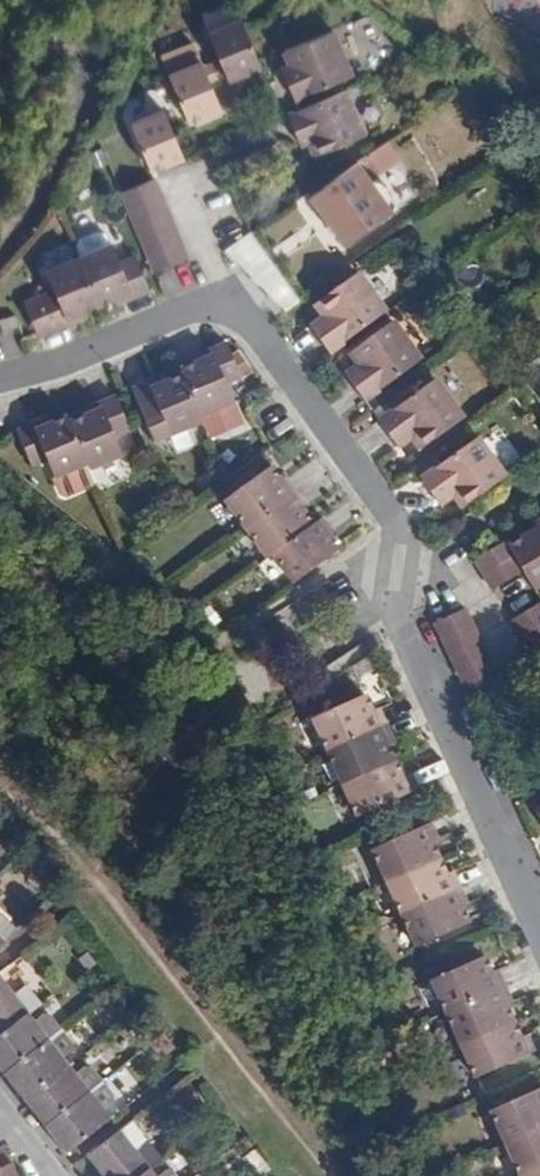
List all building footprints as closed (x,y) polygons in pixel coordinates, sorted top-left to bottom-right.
[(259,67),(242,25),(239,19),(207,32),(218,58),(228,80),(259,67)] [(279,68),(285,82),(292,100),(351,75),(333,30),(282,52),(286,65),(279,68)] [(162,58),(169,74),(199,61),(191,45),(162,58)] [(228,80),(218,58),(209,62),(218,84),(228,80)] [(169,74),(187,122),(219,109),(210,87),(201,65),(199,61),(169,74)] [(218,84),(209,62),(201,65),(210,87),(218,84)] [(363,134),(345,90),(297,111),(286,115),(293,133),(297,145),(307,143),(313,155),(363,134)] [(182,158),(171,130),(162,110),(132,122),(150,171),(182,158)] [(393,143),(360,164),(373,183),(404,161),(393,143)] [(373,183),(360,164),(310,196),(343,246),(392,214),(394,210),(395,206),(394,201),(393,196),(391,193),(388,190),(384,187),(379,185),(374,185),(373,183)] [(154,179),(120,193),(127,210),(160,196),(154,179)] [(160,196),(127,210),(133,224),(167,211),(160,196)] [(140,240),(173,227),(167,211),(133,224),(140,240)] [(146,256),(179,241),(173,227),(140,240),(146,256)] [(73,246),(77,256),(109,243),(105,231),(95,230),(78,237),(73,246)] [(299,299),(250,231),(224,248),(285,310),(299,299)] [(146,256),(152,271),(186,258),(179,241),(146,256)] [(109,243),(77,256),(97,304),(114,297),(129,291),(132,296),(148,289),(143,275),(134,255),(118,260),(111,243),(109,243)] [(24,301),(32,322),(38,335),(67,323),(65,317),(84,310),(97,304),(77,256),(45,270),(53,289),(24,301)] [(330,327),(316,338),(328,354),(387,311),(359,272),(315,306),(323,317),(330,327)] [(129,291),(114,297),(117,303),(132,296),(129,291)] [(65,317),(67,323),(85,316),(84,310),(65,317)] [(323,317),(309,328),(316,338),(330,327),(323,317)] [(365,376),(350,386),(363,403),(423,360),(395,322),(350,354),(358,366),(365,376)] [(230,356),(226,345),(209,352),(212,358),(195,365),(180,371),(183,376),(199,415),(232,402),(224,383),(238,377),(251,370),(238,352),(230,356)] [(212,358),(209,352),(192,358),(195,365),(212,358)] [(524,370),(539,392),(539,358),(524,370)] [(358,366),(343,376),(350,386),(365,376),(358,366)] [(169,434),(201,421),(199,415),(183,376),(168,382),(149,389),(147,384),(131,391),(145,423),(162,416),(169,434)] [(149,389),(168,382),(165,376),(147,384),(149,389)] [(436,379),(377,421),(389,438),(404,428),(413,438),(421,449),(465,417),(436,379)] [(86,465),(88,469),(122,456),(115,436),(128,430),(115,398),(98,404),(100,410),(84,416),(69,422),(86,465)] [(82,411),(84,416),(100,410),(98,404),(82,411)] [(86,465),(69,422),(67,418),(54,424),(36,431),(33,425),(18,431),(30,465),(47,459),(54,478),(54,479),(86,465)] [(50,418),(33,425),(36,431),(54,424),(50,418)] [(404,428),(389,438),(397,448),(413,438),(404,428)] [(462,508),(507,476),(478,437),(420,481),(431,496),(446,487),(453,497),(462,508)] [(86,465),(54,479),(59,493),(66,497),(95,485),(88,469),(86,465)] [(245,529),(296,493),(285,476),(281,479),(271,465),(224,500),(245,529)] [(439,507),(453,497),(446,487),(431,496),(439,507)] [(266,558),(271,555),(286,544),(313,525),(302,510),(306,507),(296,493),(245,529),(266,558)] [(271,555),(292,583),(340,550),(330,535),(333,533),(322,518),(313,525),(286,544),(271,555)] [(539,587),(539,534),(537,530),(507,547),(513,558),(522,573),(533,591),(539,587)] [(513,558),(507,547),(504,543),(474,560),(483,575),(513,558)] [(522,573),(513,558),(483,575),(492,590),(522,573)] [(519,635),(539,623),(539,603),(510,621),(519,635)] [(466,610),(433,624),(441,640),(473,626),(466,610)] [(528,651),(539,644),(539,623),(519,635),(528,651)] [(473,626),(441,640),(447,655),(480,640),(473,626)] [(454,671),(487,656),(480,640),(447,655),(454,671)] [(539,663),(539,644),(528,651),(537,666),(539,663)] [(365,654),(350,665),(356,676),(372,668),(365,654)] [(462,686),(494,672),(487,656),(454,671),(462,686)] [(471,706),(501,687),(494,672),(462,686),(471,706)] [(385,726),(378,708),(373,710),(365,693),(313,716),(328,751),(385,726)] [(385,726),(328,751),(332,760),(342,783),(396,760),(388,743),(391,741),(385,726)] [(328,751),(316,756),(319,765),(332,760),(328,751)] [(396,760),(342,783),(356,816),(415,790),(407,774),(403,775),(396,760)] [(437,839),(429,822),(372,849),(387,881),(439,858),(432,841),(437,839)] [(390,888),(402,914),(459,888),(452,871),(447,874),(439,858),(387,881),(390,888)] [(387,881),(374,886),(378,893),(390,888),(387,881)] [(459,888),(402,914),(416,944),(467,922),(462,906),(466,904),(459,888)] [(430,979),(445,1012),(503,987),(496,969),(490,972),(482,955),(430,979)] [(27,1015),(41,1004),(25,985),(12,994),(0,979),(0,1036),(27,1015)] [(503,987),(445,1012),(456,1036),(460,1045),(513,1021),(505,1004),(510,1002),(503,987)] [(60,1030),(49,1015),(42,1014),(32,1021),(27,1015),(0,1036),(0,1069),(4,1074),(60,1030)] [(513,1021),(460,1045),(474,1077),(503,1063),(533,1051),(526,1035),(520,1037),(513,1021)] [(25,1100),(67,1067),(62,1059),(71,1051),(71,1044),(60,1030),(4,1074),(16,1089),(25,1100)] [(443,1041),(448,1050),(460,1045),(456,1036),(443,1041)] [(37,1116),(45,1126),(102,1082),(91,1068),(81,1068),(74,1074),(67,1067),(25,1100),(37,1116)] [(102,1082),(106,1087),(117,1078),(113,1074),(102,1082)] [(66,1153),(110,1118),(103,1111),(112,1103),(112,1095),(106,1087),(102,1082),(45,1126),(54,1137),(66,1153)] [(504,1144),(539,1128),(539,1088),(489,1111),(504,1144)] [(150,1171),(162,1161),(130,1121),(87,1154),(97,1169),(103,1175),(143,1175),(150,1171)] [(519,1175),(520,1175),(539,1167),(539,1128),(504,1144),(508,1151),(519,1175)] [(504,1144),(492,1149),(496,1156),(508,1151),(504,1144)] [(12,1164),(5,1147),(0,1149),(0,1169),(12,1164)] [(162,1161),(150,1171),(154,1175),(155,1175),(164,1170),(173,1172),(162,1161)] [(12,1164),(0,1169),(0,1175),(18,1175),(17,1175),(12,1164)] [(520,1175),(539,1175),(539,1167),(520,1175)]
